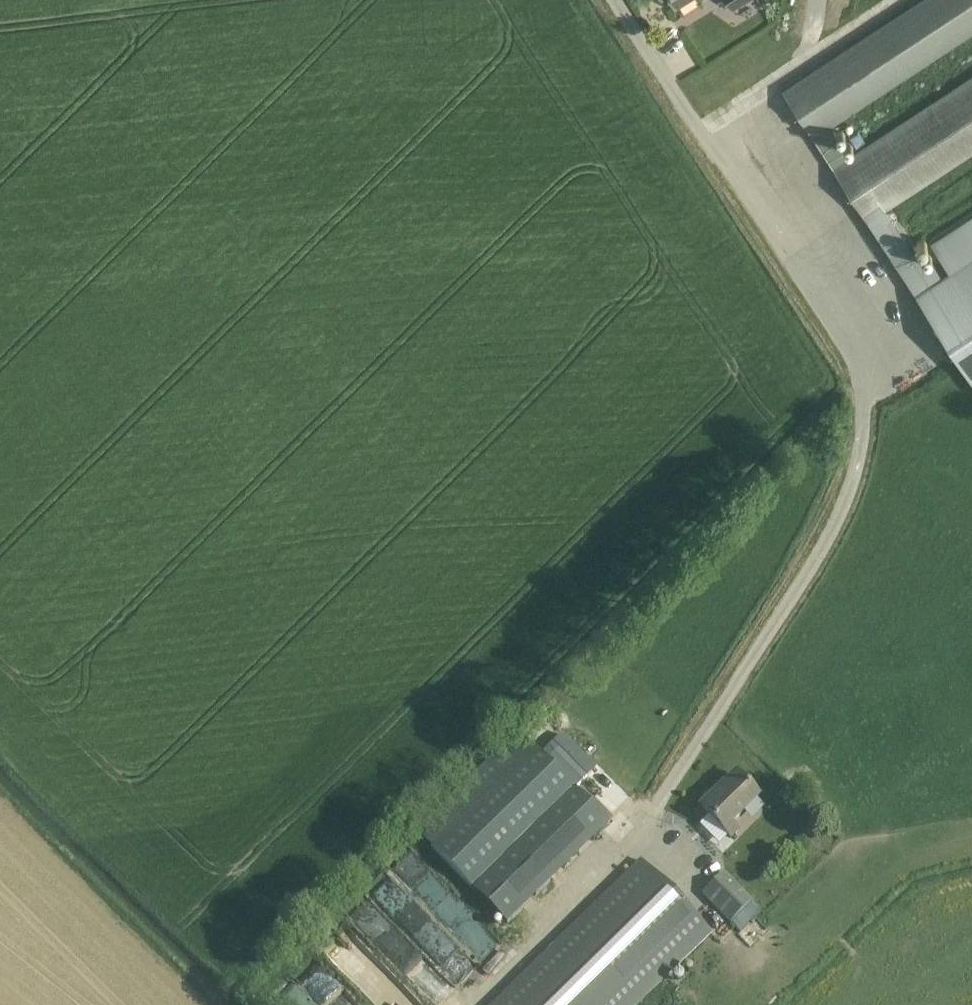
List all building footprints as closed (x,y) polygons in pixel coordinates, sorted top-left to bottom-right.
[(731,8),(744,0),(726,0),(731,8)] [(971,386),(971,215),(930,243),(948,272),(941,276),(933,263),(922,270),(884,211),(971,153),(971,76),(849,156),(830,126),(971,33),(971,0),(917,0),(782,89),(814,137),(833,167),(971,386)] [(850,136),(856,146),(864,141),(858,131),(850,136)] [(415,830),(507,926),(610,825),(517,731),(415,830)] [(700,806),(729,837),(738,829),(732,822),(758,796),(735,772),(700,806)] [(491,1004),(638,1004),(712,932),(640,859),(491,1004)] [(725,871),(702,894),(738,932),(762,912),(725,871)] [(283,1004),(315,1004),(299,989),(283,1004)]
